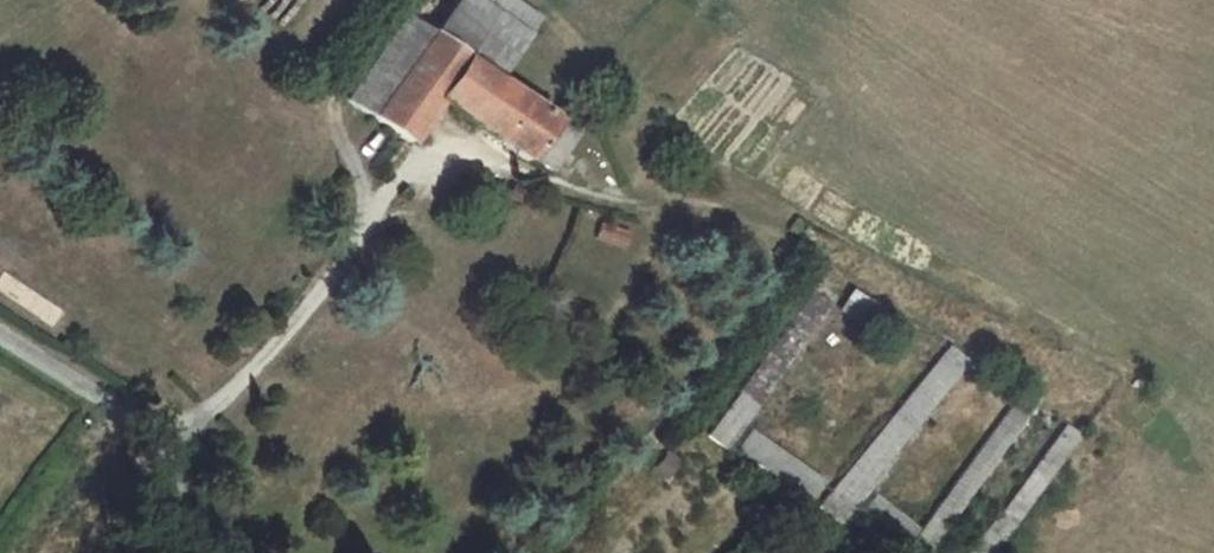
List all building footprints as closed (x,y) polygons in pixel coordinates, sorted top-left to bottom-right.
[(346,100),(408,143),(437,100),(525,162),(528,157),(551,171),(575,138),(491,80),(520,38),(465,0),(455,0),(429,36),(402,18),(346,100)] [(520,38),(535,18),(509,0),(465,0),(520,38)] [(740,392),(709,436),(725,448),(831,306),(810,292),(738,390),(740,392)] [(949,348),(830,492),(848,507),(967,362),(949,348)] [(908,547),(916,552),(926,552),(1035,405),(1021,394),(920,532),(908,547)] [(1013,526),(1080,436),(1066,425),(999,516),(970,552),(990,552),(1012,526),(1013,526)] [(821,481),(752,431),(738,451),(808,500),(821,481)] [(875,496),(863,511),(908,547),(920,532),(875,496)]
